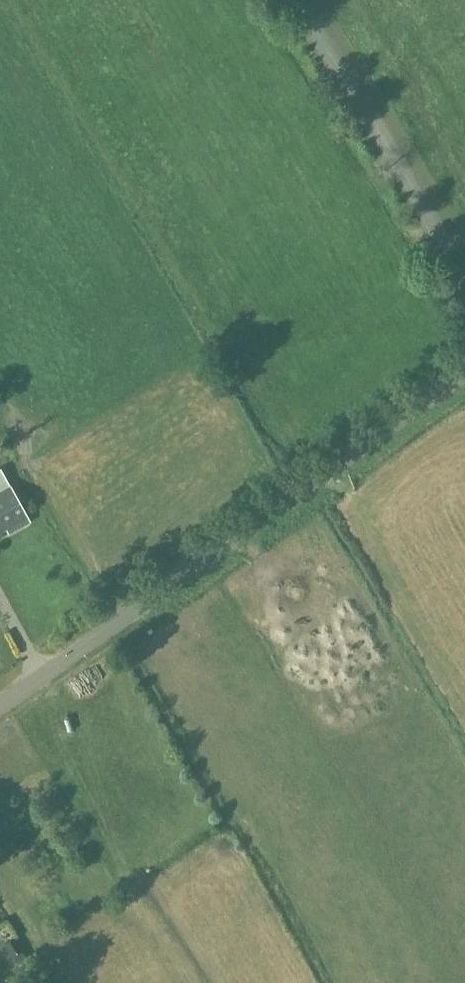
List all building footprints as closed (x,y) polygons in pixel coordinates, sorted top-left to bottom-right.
[(29,518),(23,508),(30,505),(22,491),(15,494),(10,485),(0,491),(0,534),(29,518)]
